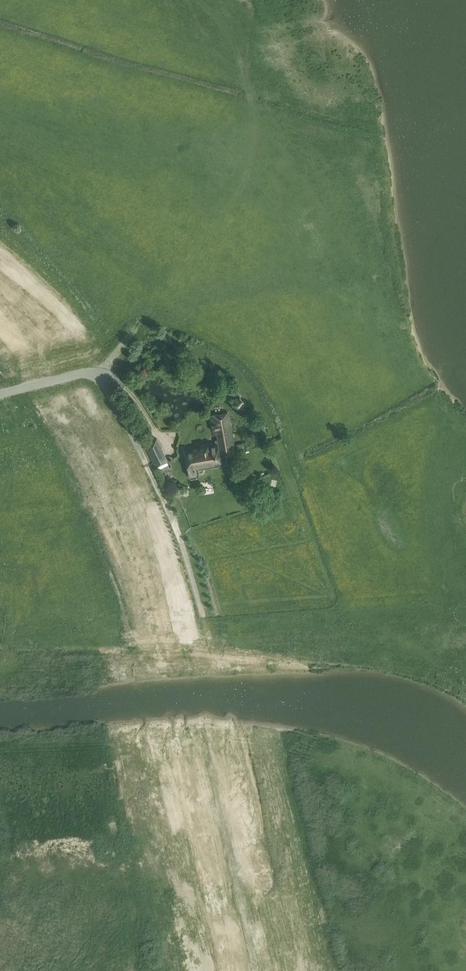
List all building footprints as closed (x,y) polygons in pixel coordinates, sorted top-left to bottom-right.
[(232,404),(236,408),(242,407),(244,401),(240,396),(234,398),(232,404)] [(220,447),(221,454),(236,452),(228,413),(211,416),(215,437),(218,436),(219,439),(215,440),(215,441),(218,440),(219,440),(219,441),(220,441),(220,442),(219,443),(219,444),(221,444),(221,447),(220,447)] [(168,461),(157,438),(144,445),(155,468),(168,461)] [(218,440),(215,441),(216,445),(193,449),(193,451),(185,452),(189,476),(192,478),(197,478),(199,474),(197,466),(221,461),(220,455),(221,454),(220,447),(221,447),(221,444),(219,444),(219,443),(220,442),(220,441),(219,441),(219,440),(218,440)]
